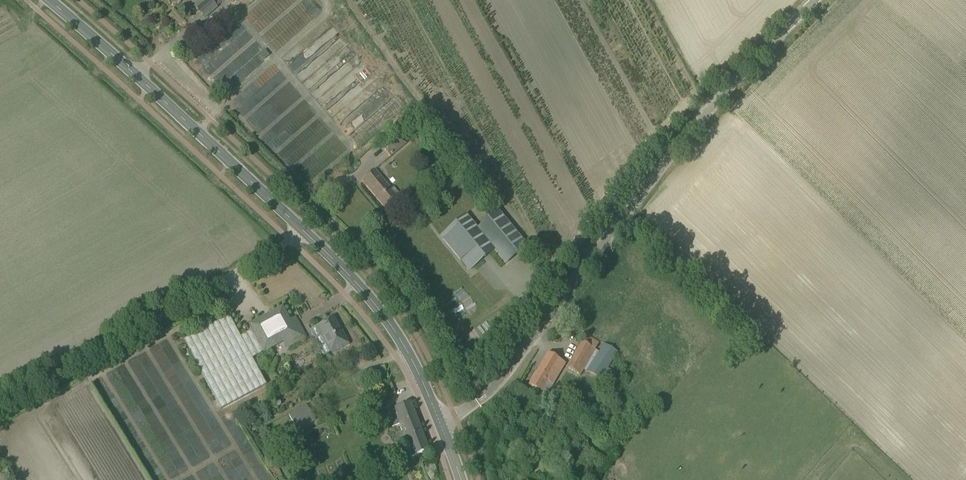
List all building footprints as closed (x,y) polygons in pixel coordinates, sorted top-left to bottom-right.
[(204,18),(217,7),(216,6),(221,2),(223,0),(188,0),(204,18)] [(257,55),(262,60),(268,55),(264,49),(257,55)] [(379,145),(389,157),(405,143),(396,131),(379,145)] [(361,180),(384,207),(399,194),(393,186),(390,188),(374,169),(361,180)] [(497,210),(476,228),(494,250),(505,264),(521,251),(525,256),(531,251),(497,210)] [(494,250),(476,228),(466,215),(440,236),(469,271),(494,250)] [(183,341),(220,410),(266,385),(252,358),(263,352),(264,353),(283,342),(286,348),(305,338),(295,318),(289,321),(282,308),(249,325),(252,331),(240,337),(229,316),(183,341)] [(349,344),(340,329),(339,330),(333,318),(317,326),(326,344),(319,347),(324,356),(331,352),(332,354),(349,344)] [(505,344),(512,348),(518,337),(512,333),(505,344)] [(566,367),(579,375),(598,342),(585,334),(566,367)] [(585,370),(600,379),(617,352),(602,343),(585,370)] [(528,385),(537,391),(545,395),(565,363),(547,353),(528,385)] [(132,371),(134,369),(137,374),(142,371),(135,357),(127,362),(132,371)] [(550,395),(559,400),(564,391),(555,386),(550,395)] [(389,423),(391,427),(398,425),(411,457),(429,450),(410,402),(393,409),(397,420),(389,423)] [(297,431),(315,422),(306,404),(288,414),(297,431)] [(365,417),(370,431),(381,426),(376,413),(365,417)] [(283,437),(278,441),(281,446),(287,443),(283,437)] [(402,455),(404,461),(410,459),(408,453),(402,455)]
